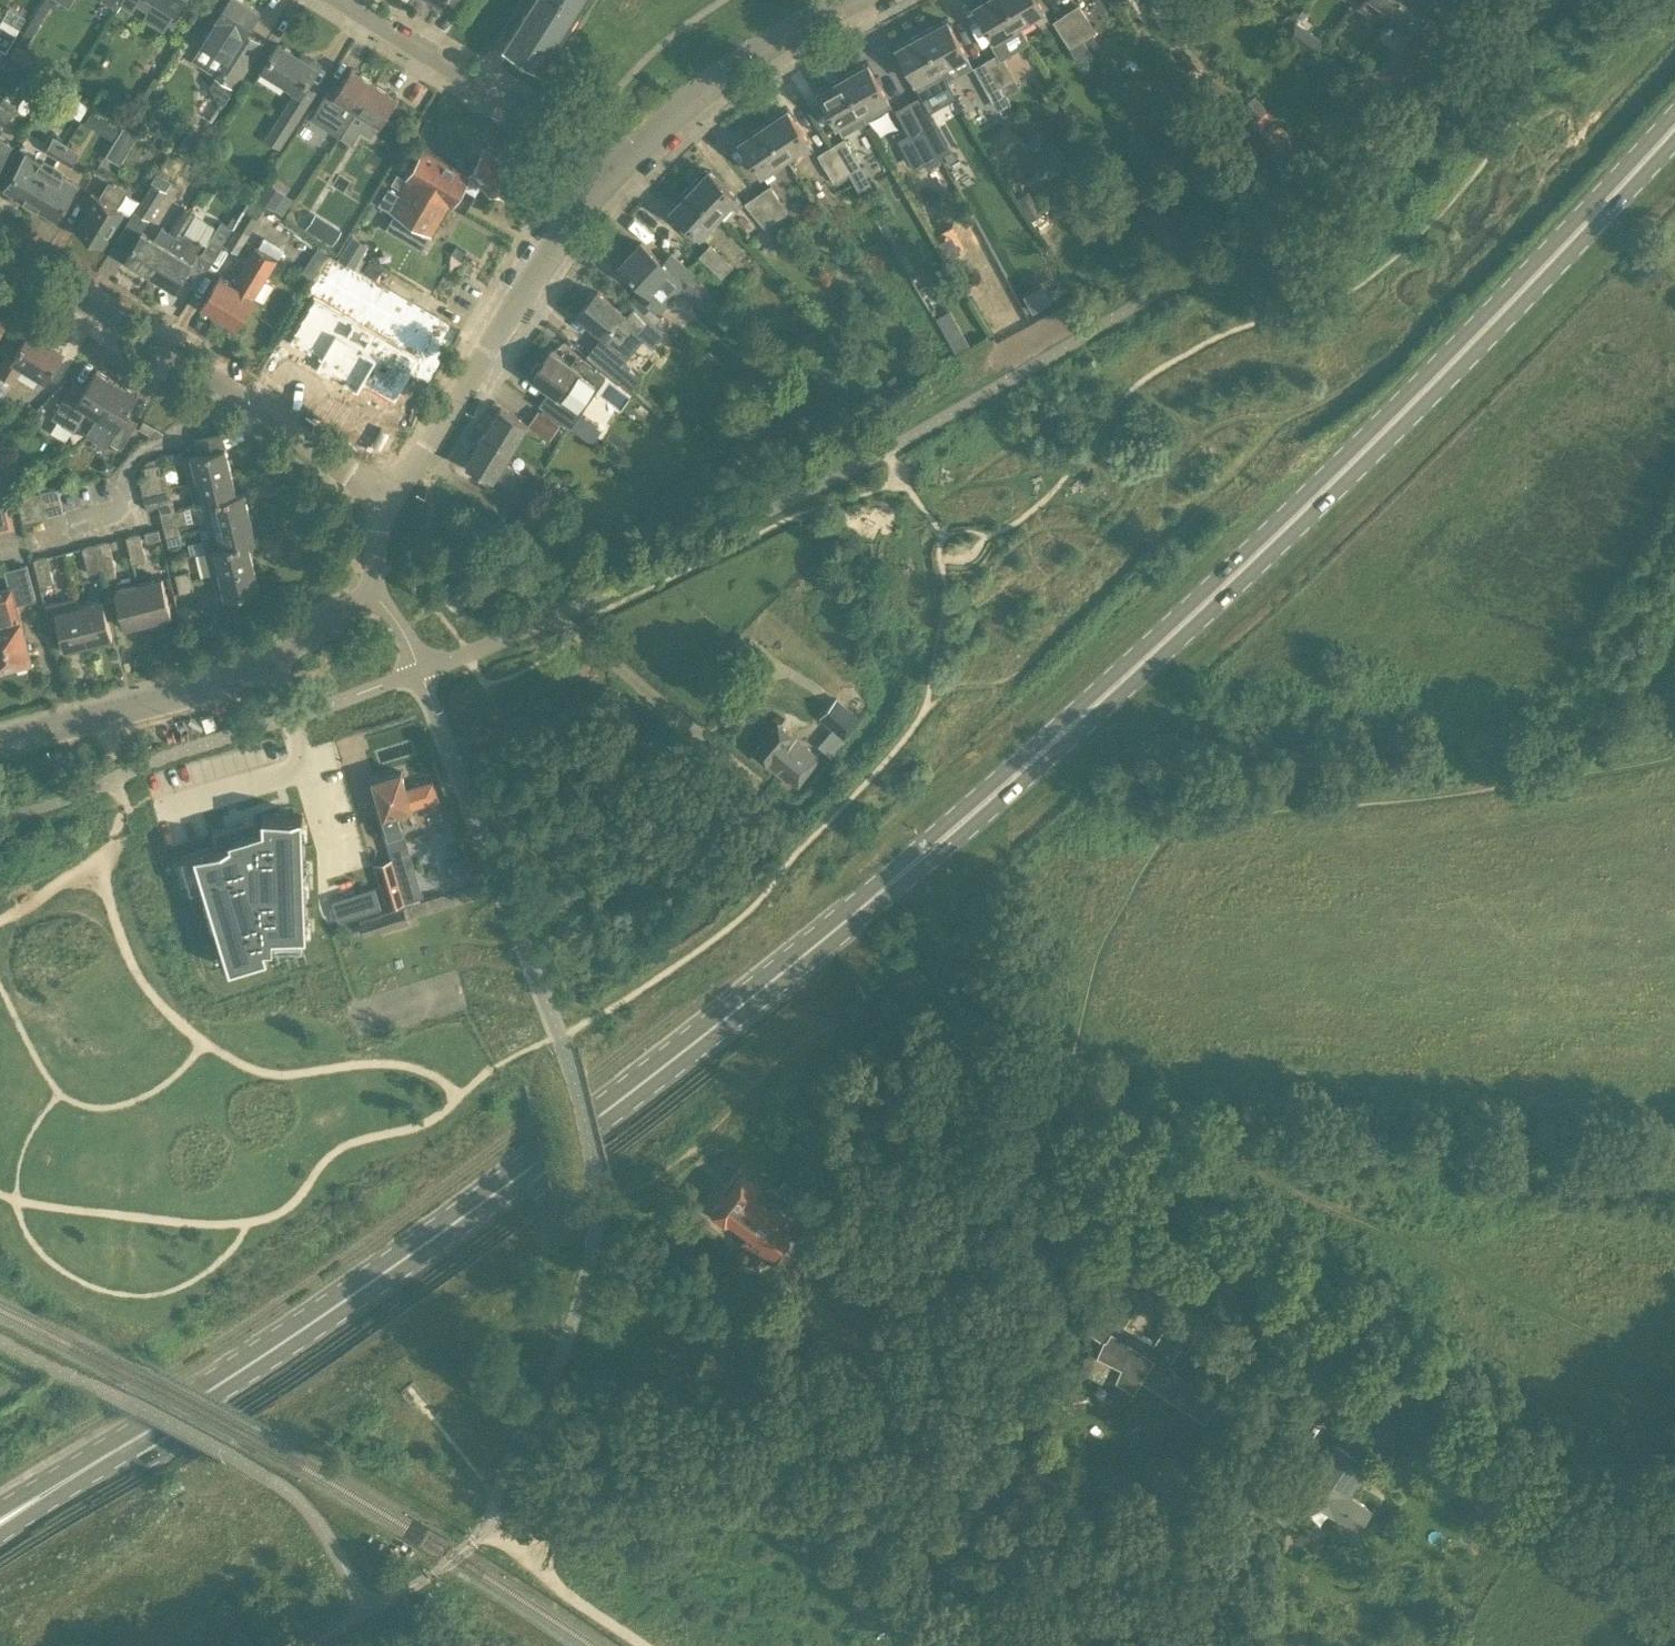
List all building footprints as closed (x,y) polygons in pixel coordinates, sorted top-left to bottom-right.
[(120,2),(132,10),(138,0),(121,0),(120,2)] [(176,10),(182,0),(161,0),(176,10)] [(217,16),(236,28),(220,53),(227,57),(217,74),(236,86),(263,42),(246,31),(259,10),(244,0),(227,0),(217,16)] [(582,0),(531,0),(504,43),(540,66),(582,0)] [(1018,23),(1004,0),(983,0),(974,5),(996,42),(1007,35),(1005,31),(1018,23)] [(1018,23),(1032,15),(1035,19),(1036,18),(1039,24),(1047,19),(1044,13),(1045,13),(1038,0),(1004,0),(1018,23)] [(1398,0),(1363,0),(1359,6),(1368,12),(1376,1),(1391,11),(1398,0)] [(1391,11),(1405,21),(1397,32),(1411,42),(1391,71),(1403,79),(1423,51),(1416,46),(1425,33),(1420,30),(1428,18),(1424,15),(1434,0),(1398,0),(1391,11)] [(1079,3),(1065,13),(1082,39),(1097,30),(1079,3)] [(17,42),(25,47),(45,15),(37,11),(17,42)] [(1070,47),(1082,39),(1065,13),(1053,21),(1070,47)] [(21,28),(4,18),(0,23),(0,47),(6,51),(21,28)] [(972,64),(947,19),(922,33),(939,66),(954,59),(960,71),(972,64)] [(927,73),(939,66),(922,33),(897,46),(918,84),(929,78),(927,73)] [(1312,33),(1303,46),(1314,54),(1324,41),(1312,33)] [(287,90),(265,125),(270,129),(265,138),(269,141),(266,147),(280,156),(319,93),(316,92),(317,90),(310,85),(323,64),(304,52),(301,56),(279,43),(260,72),(287,90)] [(1001,51),(987,59),(1002,87),(1016,79),(1001,51)] [(1006,94),(1002,87),(987,59),(973,66),(993,101),(1006,94)] [(60,77),(57,83),(64,87),(69,79),(74,71),(57,61),(53,68),(59,72),(60,77)] [(856,69),(843,77),(861,110),(875,102),(877,107),(888,100),(867,63),(856,69)] [(338,115),(345,104),(355,110),(374,81),(351,67),(333,96),(335,98),(328,109),(338,115)] [(1365,89),(1377,96),(1386,83),(1374,75),(1365,89)] [(843,77),(818,90),(842,133),(867,119),(861,110),(843,77)] [(379,125),(397,96),(374,81),(355,110),(366,117),(359,129),(369,135),(376,124),(379,125)] [(943,83),(927,90),(932,101),(948,93),(943,83)] [(908,101),(923,130),(937,122),(922,94),(908,101)] [(5,124),(14,109),(13,109),(17,102),(4,95),(0,101),(0,102),(0,132),(5,124)] [(1258,98),(1248,106),(1259,119),(1268,111),(1258,98)] [(910,137),(923,130),(908,101),(895,108),(910,137)] [(85,120),(114,136),(122,121),(93,106),(85,120)] [(800,152),(811,144),(787,108),(764,124),(785,156),(797,147),(800,152)] [(205,131),(192,123),(175,149),(187,157),(205,131)] [(785,156),(764,124),(740,140),(764,175),(775,168),(772,164),(785,156)] [(137,133),(123,125),(106,155),(120,163),(137,133)] [(67,142),(54,134),(45,148),(58,156),(67,142)] [(465,135),(450,161),(458,166),(461,168),(470,173),(469,176),(511,201),(516,192),(521,196),(529,182),(524,179),(528,172),(504,158),(507,153),(489,142),(486,147),(465,135)] [(0,137),(0,160),(10,143),(0,137)] [(844,137),(831,146),(844,167),(857,159),(844,137)] [(67,142),(58,156),(71,164),(80,150),(67,142)] [(404,176),(398,172),(391,183),(399,189),(397,192),(388,187),(379,204),(430,233),(448,202),(452,204),(469,176),(470,173),(461,168),(458,166),(450,161),(423,145),(422,147),(416,144),(404,164),(410,167),(404,176)] [(221,156),(203,145),(193,162),(211,173),(221,156)] [(844,167),(831,146),(817,154),(830,175),(844,167)] [(26,152),(5,186),(30,201),(51,167),(26,152)] [(57,217),(77,183),(51,167),(30,201),(57,217)] [(732,207),(740,198),(709,168),(691,188),(718,214),(728,203),(732,207)] [(172,180),(157,171),(135,210),(149,219),(172,180)] [(108,184),(99,199),(92,194),(84,207),(88,210),(76,231),(89,239),(89,243),(95,246),(99,245),(102,246),(123,212),(115,208),(124,194),(108,184)] [(281,194),(267,184),(257,200),(271,209),(281,194)] [(770,184),(757,193),(777,219),(788,210),(770,184)] [(718,214),(691,188),(672,207),(704,236),(711,228),(708,224),(715,216),(718,214)] [(1040,227),(1049,221),(1029,190),(1017,197),(1035,224),(1037,222),(1040,227)] [(765,227),(777,219),(757,193),(744,202),(765,227)] [(233,226),(229,233),(223,245),(239,253),(265,206),(249,197),(233,226)] [(126,258),(151,273),(189,209),(183,206),(169,230),(161,226),(155,238),(142,230),(126,258)] [(196,213),(189,209),(151,273),(176,288),(197,254),(196,251),(203,240),(194,236),(198,229),(190,224),(196,213)] [(233,226),(222,219),(203,251),(213,258),(233,226)] [(340,230),(331,224),(322,238),(331,244),(340,230)] [(339,259),(356,269),(370,246),(353,236),(339,259)] [(672,252),(664,261),(641,241),(620,264),(641,283),(637,288),(654,304),(678,277),(682,281),(691,271),(691,270),(672,252)] [(710,243),(699,255),(722,277),(733,265),(710,243)] [(219,275),(202,303),(237,325),(255,296),(254,295),(276,259),(255,246),(233,283),(219,275)] [(317,250),(302,273),(311,279),(316,272),(326,256),(317,250)] [(333,256),(328,263),(340,270),(344,263),(333,256)] [(328,263),(324,271),(335,278),(340,270),(328,263)] [(344,263),(340,270),(351,277),(355,269),(344,263)] [(335,278),(346,284),(351,277),(340,270),(335,278)] [(324,271),(320,278),(331,285),(335,278),(324,271)] [(683,281),(679,285),(703,307),(716,293),(691,271),(682,281),(683,281)] [(315,286),(327,292),(331,285),(320,278),(315,286)] [(335,278),(331,285),(342,292),(346,284),(335,278)] [(1032,310),(1052,300),(1043,283),(1023,293),(1032,310)] [(338,299),(342,292),(331,285),(327,292),(338,299)] [(596,290),(577,313),(620,349),(639,326),(655,340),(664,329),(639,309),(631,318),(596,290)] [(314,298),(289,341),(321,359),(315,368),(357,392),(362,383),(394,402),(418,360),(378,336),(355,322),(354,322),(314,298)] [(950,309),(936,317),(942,327),(956,319),(950,309)] [(9,317),(1,312),(0,312),(0,334),(9,317)] [(63,349),(46,338),(29,328),(12,356),(7,353),(0,365),(0,372),(12,380),(22,364),(45,379),(63,349)] [(627,361),(630,357),(607,339),(591,358),(618,380),(631,364),(627,361)] [(575,356),(571,362),(551,348),(532,376),(561,397),(574,378),(588,388),(599,373),(575,356)] [(75,431),(87,411),(96,416),(116,382),(95,370),(84,388),(73,382),(52,417),(75,431)] [(116,382),(96,416),(86,433),(107,445),(109,441),(122,448),(138,421),(126,413),(137,395),(116,382)] [(163,436),(176,411),(153,399),(140,424),(163,436)] [(501,406),(484,434),(509,450),(526,422),(501,406)] [(559,423),(538,409),(529,424),(549,437),(559,423)] [(189,481),(231,470),(222,431),(213,433),(194,438),(197,453),(183,456),(189,481)] [(503,460),(509,450),(484,434),(467,462),(488,475),(485,480),(512,497),(526,474),(503,460)] [(139,477),(142,492),(169,485),(165,470),(160,472),(158,463),(144,466),(146,475),(139,477)] [(231,470),(189,481),(194,504),(244,492),(244,490),(236,492),(231,470)] [(161,515),(175,510),(169,485),(142,492),(146,508),(158,505),(161,515)] [(58,487),(44,490),(50,517),(64,514),(58,487)] [(37,520),(50,517),(44,490),(30,493),(37,520)] [(17,522),(9,492),(0,494),(0,527),(17,522)] [(208,526),(250,516),(244,492),(194,504),(195,506),(203,504),(208,526)] [(23,523),(37,520),(30,493),(17,496),(23,523)] [(175,510),(161,515),(166,536),(180,533),(178,524),(188,522),(184,508),(175,510)] [(205,549),(206,552),(248,541),(256,540),(250,516),(208,526),(213,547),(205,549)] [(144,532),(147,541),(161,538),(158,528),(144,532)] [(140,533),(126,536),(132,563),(146,559),(140,533)] [(182,542),(180,533),(166,536),(168,546),(182,542)] [(96,543),(103,570),(105,579),(117,576),(115,567),(108,540),(96,543)] [(248,541),(206,552),(211,575),(254,565),(248,541)] [(88,573),(103,570),(96,543),(82,547),(88,573)] [(47,555),(34,559),(40,585),(54,582),(47,555)] [(10,585),(0,587),(0,664),(10,661),(10,663),(29,658),(30,657),(19,617),(15,601),(34,596),(25,562),(6,567),(10,585)] [(259,588),(254,565),(211,575),(217,598),(259,588)] [(175,573),(177,583),(192,580),(190,570),(175,573)] [(171,614),(161,577),(139,583),(148,620),(171,614)] [(194,589),(192,580),(177,583),(179,593),(194,589)] [(124,627),(148,620),(139,583),(114,590),(124,627)] [(65,649),(89,643),(79,605),(77,595),(44,604),(47,613),(55,611),(65,649)] [(112,637),(102,599),(79,605),(89,643),(112,637)] [(846,737),(861,719),(836,697),(821,716),(846,737)] [(797,785),(819,756),(778,721),(753,752),(766,763),(768,761),(797,785)] [(376,801),(390,845),(406,840),(398,812),(412,808),(401,770),(373,779),(379,800),(376,801)] [(216,844),(181,855),(191,887),(204,883),(230,966),(268,955),(265,946),(274,946),(273,934),(307,933),(302,813),(263,814),(263,825),(257,827),(254,817),(212,830),(216,844)] [(403,906),(392,868),(390,863),(378,867),(378,868),(383,887),(390,910),(403,906)] [(381,906),(374,886),(332,899),(338,919),(381,906)] [(403,907),(361,919),(364,931),(407,918),(403,907)] [(759,1213),(770,1198),(756,1188),(760,1183),(743,1170),(726,1192),(722,1189),(708,1207),(729,1223),(731,1219),(743,1228),(756,1211),(759,1213)] [(786,1237),(796,1223),(783,1213),(786,1210),(770,1198),(759,1213),(756,1211),(743,1228),(748,1232),(743,1239),(774,1262),(790,1241),(786,1237)] [(1120,1280),(1088,1331),(1105,1342),(1098,1353),(1122,1369),(1116,1379),(1133,1390),(1140,1379),(1205,1421),(1219,1399),(1173,1370),(1174,1367),(1168,1364),(1180,1345),(1186,1349),(1196,1334),(1170,1317),(1154,1343),(1124,1325),(1143,1294),(1120,1280)] [(1306,1471),(1296,1486),(1338,1516),(1334,1522),(1352,1534),(1370,1508),(1349,1494),(1367,1466),(1336,1444),(1314,1476),(1306,1471)]
